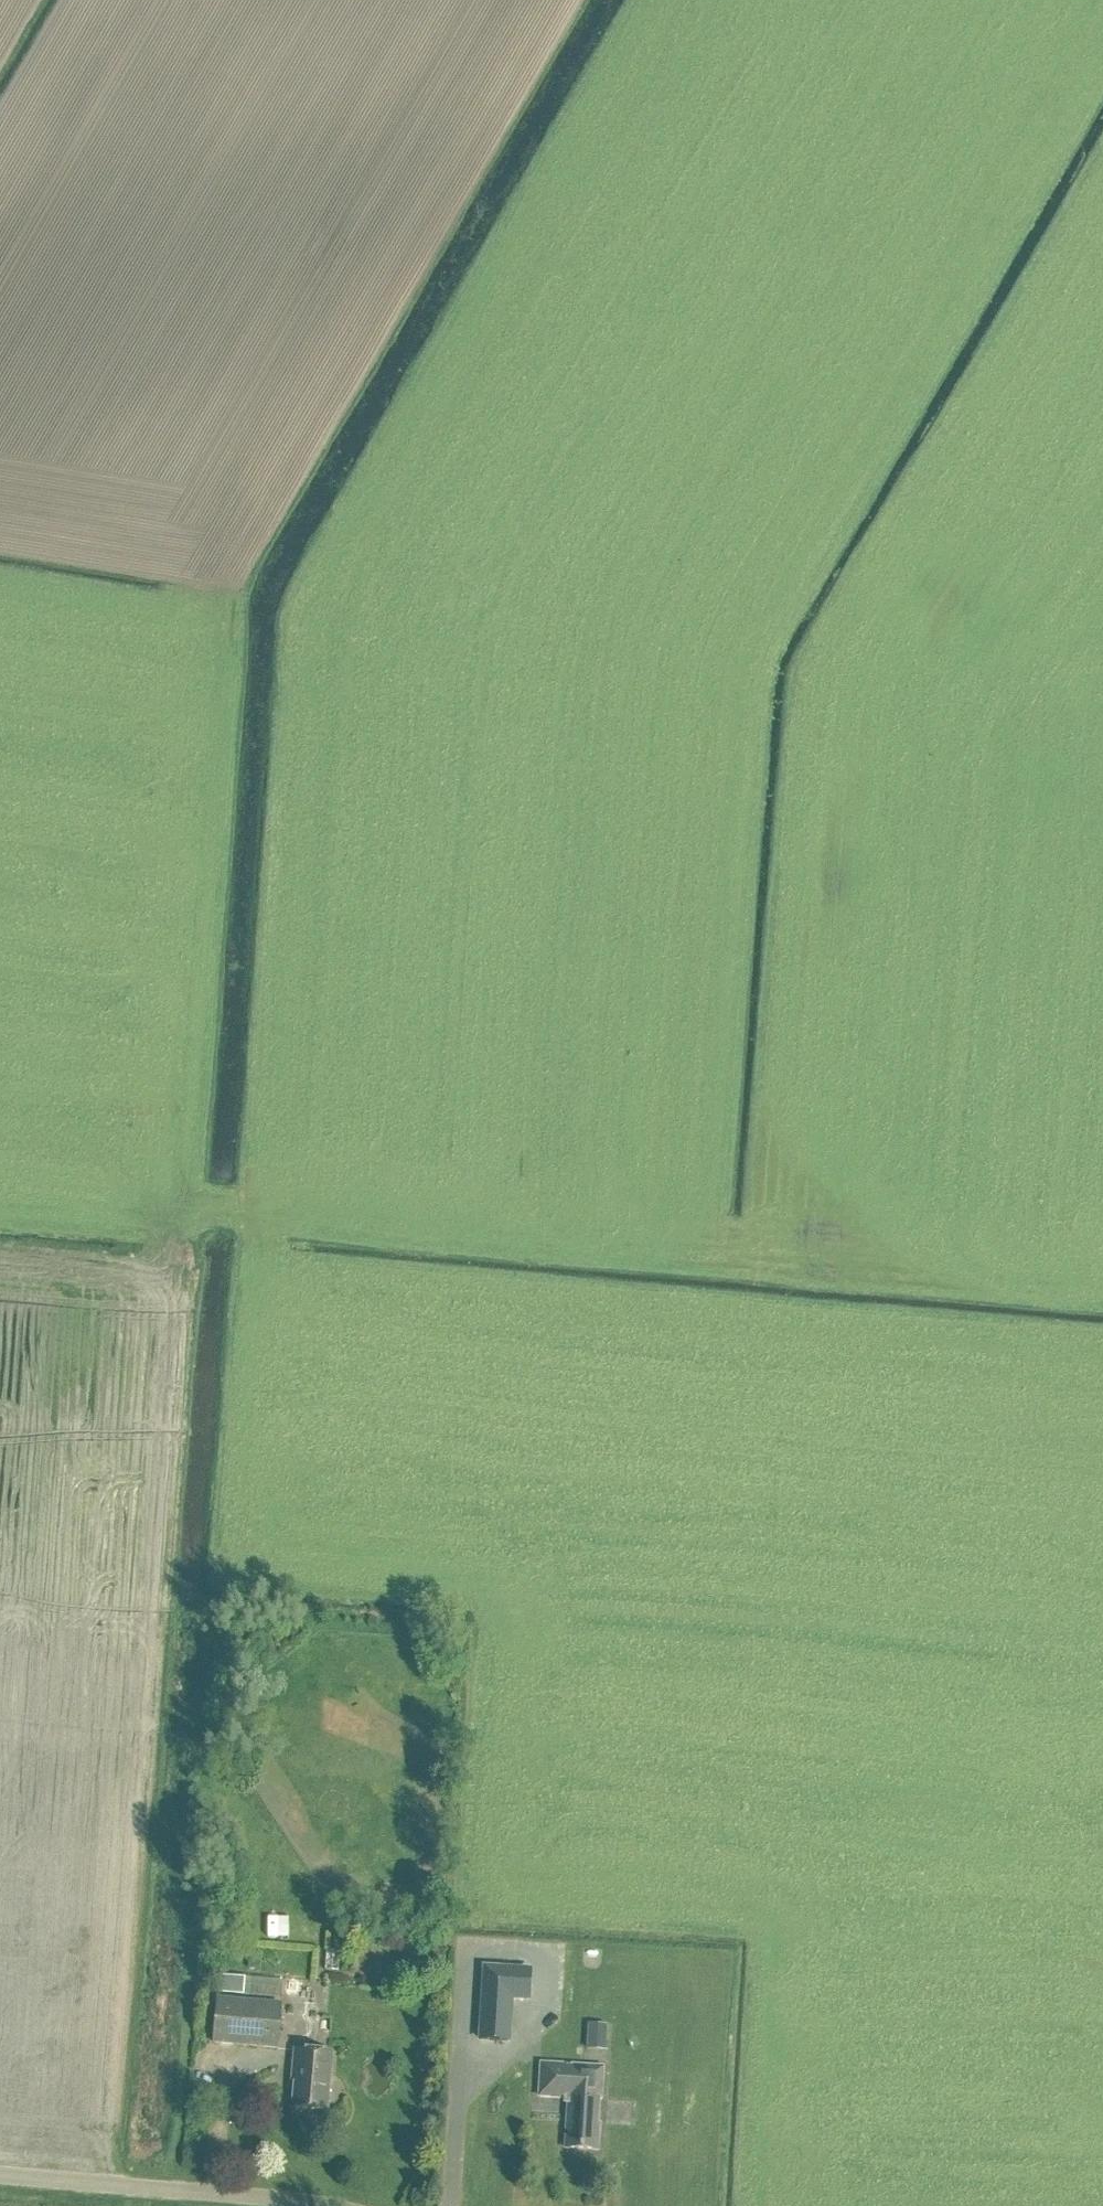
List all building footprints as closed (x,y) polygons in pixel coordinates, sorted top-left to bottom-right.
[(415,1961),(424,1954),(414,1942),(405,1949),(415,1961)] [(490,1974),(488,2000),(578,2007),(579,1981),(490,1974)] [(218,1977),(217,1994),(244,1996),(245,1979),(218,1977)] [(280,2005),(218,2000),(214,2044),(276,2049),(280,2005)] [(605,2051),(606,2025),(587,2024),(585,2050),(605,2051)] [(328,2111),(333,2054),(296,2051),(294,2073),(296,2073),(293,2108),(328,2111)] [(601,2102),(603,2068),(540,2065),(538,2098),(567,2100),(570,2100),(567,2150),(598,2152),(601,2102)] [(283,2091),(265,2090),(264,2114),(283,2114),(283,2091)]
